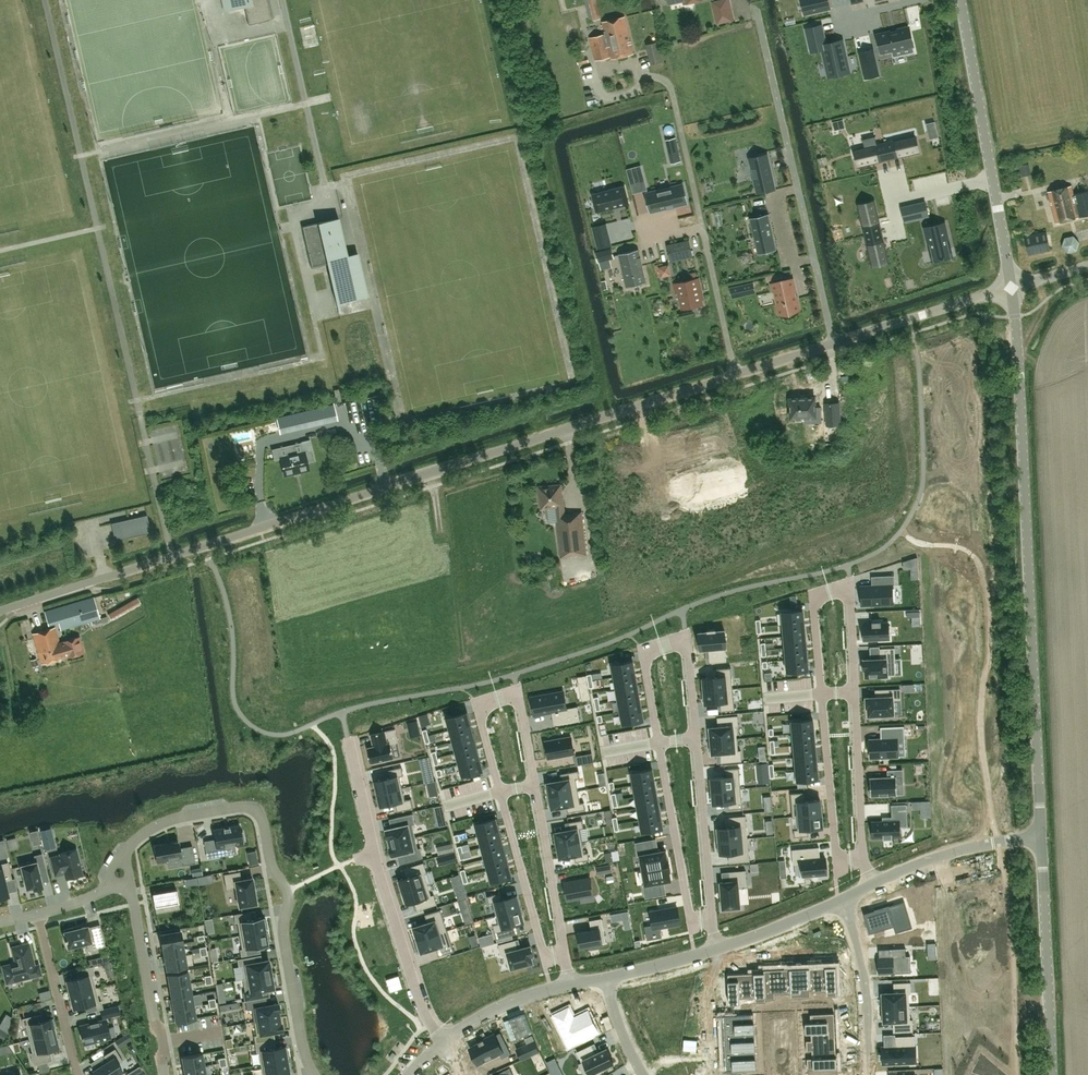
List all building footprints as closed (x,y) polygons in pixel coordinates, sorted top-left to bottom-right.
[(229,10),(245,7),(249,24),(273,19),(269,0),(227,0),(229,10)] [(600,18),(596,0),(589,0),(593,20),(600,18)] [(729,0),(721,0),(713,2),(718,23),(734,20),(729,0)] [(829,9),(830,8),(828,0),(801,0),(805,14),(829,9)] [(602,22),(605,34),(590,37),(596,60),(611,57),(611,59),(634,54),(625,16),(602,22)] [(822,49),(828,76),(850,71),(843,41),(826,45),(822,25),(806,29),(811,51),(822,49)] [(909,27),(877,34),(882,53),(913,46),(909,27)] [(658,47),(649,50),(654,71),(663,69),(658,47)] [(872,50),(859,53),(865,78),(878,75),(872,50)] [(858,166),(889,159),(886,148),(885,143),(877,145),(875,136),(862,139),(864,148),(854,150),(858,166)] [(885,143),(886,148),(894,147),(896,157),(919,152),(915,136),(885,143)] [(675,138),(667,140),(668,148),(677,146),(675,138)] [(767,154),(749,158),(757,193),(768,191),(767,186),(774,184),(767,154)] [(1032,173),(1032,164),(1024,165),(1024,174),(1032,173)] [(641,168),(628,171),(630,180),(643,177),(641,168)] [(1048,191),(1056,223),(1087,215),(1087,190),(1073,194),(1071,185),(1048,191)] [(679,186),(647,193),(651,212),(684,204),(679,186)] [(624,187),(592,194),(596,211),(628,204),(624,187)] [(858,205),(865,235),(881,231),(874,201),(858,205)] [(925,202),(913,205),(916,219),(929,216),(925,202)] [(769,213),(749,218),(758,254),(777,250),(769,213)] [(331,232),(329,222),(321,224),(302,228),(311,268),(327,264),(336,302),(356,298),(341,230),(331,232)] [(948,238),(945,223),(924,228),(928,243),(930,242),(935,260),(950,257),(946,239),(948,238)] [(593,227),(594,234),(607,230),(606,224),(593,227)] [(888,262),(881,231),(865,235),(872,266),(888,262)] [(1050,250),(1046,231),(1025,236),(1029,254),(1050,250)] [(611,245),(609,236),(596,240),(598,248),(611,245)] [(667,245),(668,245),(671,261),(692,256),(689,240),(691,240),(691,239),(667,245)] [(598,261),(613,257),(611,249),(596,253),(598,261)] [(638,249),(619,254),(620,254),(627,286),(626,286),(626,287),(646,282),(645,282),(641,265),(642,265),(642,264),(641,264),(640,258),(640,257),(638,250),(639,250),(638,249)] [(659,267),(663,266),(662,262),(655,264),(658,276),(661,276),(659,267)] [(702,299),(703,299),(698,278),(673,283),(675,292),(678,292),(681,308),(681,309),(703,304),(702,299)] [(796,311),(795,310),(800,309),(797,297),(797,296),(796,293),(796,292),(793,279),(771,284),(773,292),(776,303),(776,304),(778,314),(783,313),(783,314),(796,311)] [(752,283),(731,288),(733,297),(754,292),(752,283)] [(815,397),(790,399),(791,418),(803,418),(803,423),(821,422),(821,407),(815,407),(815,397)] [(839,403),(826,403),(827,425),(840,425),(839,403)] [(334,404),(295,413),(298,426),(337,417),(334,404)] [(280,458),(284,475),(309,469),(307,460),(314,458),(310,440),(301,442),(304,452),(280,458)] [(565,514),(563,499),(562,499),(561,498),(561,493),(561,492),(562,492),(561,485),(539,487),(541,509),(555,507),(561,558),(568,557),(570,555),(577,554),(579,556),(586,555),(582,511),(575,512),(573,514),(565,515),(565,514)] [(146,515),(110,523),(114,541),(150,532),(146,515)] [(917,557),(904,561),(904,568),(911,568),(918,568),(917,557)] [(872,586),(861,586),(862,605),(893,604),(892,586),(895,585),(894,575),(875,576),(876,586),(872,586)] [(140,601),(137,596),(108,613),(111,618),(140,601)] [(45,611),(48,622),(58,619),(61,630),(100,618),(94,597),(45,611)] [(803,610),(782,612),(783,624),(804,622),(803,610)] [(872,624),(863,625),(864,640),(890,639),(889,623),(881,624),(881,621),(872,622),(872,624)] [(804,622),(783,624),(784,636),(805,634),(804,622)] [(64,657),(74,654),(84,651),(80,637),(59,642),(55,627),(32,633),(41,664),(64,658),(64,657)] [(707,632),(699,633),(700,649),(706,649),(709,649),(710,662),(726,661),(725,647),(726,647),(725,630),(716,631),(716,629),(707,630),(707,632)] [(805,634),(784,636),(785,648),(806,646),(805,634)] [(806,646),(785,648),(786,659),(807,657),(806,646)] [(870,659),(861,659),(862,669),(865,669),(865,677),(882,676),(882,678),(889,678),(889,676),(894,675),(893,659),(895,659),(895,648),(879,648),(880,659),(870,659)] [(807,657),(786,659),(787,672),(808,670),(807,657)] [(30,660),(32,667),(38,665),(37,658),(30,660)] [(633,661),(612,665),(614,677),(635,673),(633,661)] [(718,677),(703,678),(704,691),(733,688),(731,668),(717,669),(718,677)] [(635,673),(614,677),(617,688),(637,685),(635,673)] [(637,685),(617,688),(619,700),(639,696),(637,685)] [(704,694),(702,694),(703,702),(705,702),(705,704),(720,703),(721,711),(735,710),(733,688),(704,691),(704,694)] [(875,697),(866,698),(867,707),(868,707),(869,715),(871,715),(871,718),(882,718),(882,714),(894,714),(893,700),(898,700),(898,689),(879,689),(880,697),(875,697)] [(589,690),(581,692),(582,700),(591,699),(589,690)] [(564,691),(531,697),(534,715),(552,712),(554,725),(580,720),(577,706),(567,708),(564,691)] [(639,696),(619,700),(621,712),(641,708),(639,696)] [(641,708),(621,712),(623,724),(644,720),(641,708)] [(467,712),(447,718),(450,730),(470,724),(467,712)] [(710,730),(708,730),(709,739),(711,739),(711,741),(737,738),(736,726),(739,726),(738,715),(717,717),(718,727),(710,728),(710,730)] [(813,719),(792,721),(793,733),(814,732),(813,719)] [(470,724),(450,730),(453,741),(474,736),(470,724)] [(881,739),(870,739),(871,758),(898,756),(897,739),(905,739),(904,726),(880,727),(881,739)] [(375,746),(368,748),(371,763),(394,757),(391,744),(398,742),(395,729),(371,734),(373,742),(374,742),(375,746)] [(814,732),(793,733),(794,745),(815,743),(814,732)] [(474,736),(453,741),(456,752),(477,747),(474,736)] [(571,737),(546,741),(549,758),(574,754),(571,737)] [(711,743),(709,743),(710,752),(712,752),(712,754),(721,753),(721,762),(742,761),(741,750),(738,750),(737,738),(711,741),(711,743)] [(815,743),(794,745),(795,757),(816,755),(815,743)] [(477,747),(456,752),(459,764),(480,758),(477,747)] [(592,754),(574,757),(576,765),(593,762),(592,754)] [(816,755),(795,757),(796,769),(817,767),(816,755)] [(480,758),(459,764),(463,776),(483,770),(480,758)] [(390,777),(375,781),(378,793),(403,788),(400,776),(404,775),(402,767),(388,770),(390,777)] [(817,767),(796,769),(797,781),(818,779),(817,767)] [(726,777),(711,778),(712,791),(741,788),(739,768),(725,769),(726,777)] [(652,769),(632,773),(634,785),(655,781),(652,769)] [(871,778),(870,778),(871,796),(872,796),(872,795),(896,794),(897,794),(896,783),(903,783),(903,770),(888,770),(888,777),(871,778)] [(548,784),(546,785),(547,793),(549,793),(550,796),(578,791),(576,778),(580,778),(579,771),(561,774),(562,780),(547,783),(548,784)] [(655,781),(634,785),(636,796),(657,793),(655,781)] [(403,788),(378,793),(381,806),(395,803),(397,811),(413,808),(411,798),(405,800),(403,788)] [(741,788),(712,791),(713,804),(728,803),(729,809),(743,808),(741,788)] [(550,798),(548,799),(550,807),(552,807),(552,809),(567,806),(568,812),(586,809),(584,802),(580,803),(578,791),(550,796),(550,798)] [(805,792),(791,793),(793,816),(822,814),(820,800),(806,801),(805,792)] [(657,793),(636,796),(638,808),(659,804),(657,793)] [(659,804),(638,808),(640,819),(661,816),(659,804)] [(883,821),(872,822),(873,837),(883,836),(883,839),(892,838),(892,836),(900,836),(900,826),(908,826),(907,804),(891,805),(892,817),(882,817),(883,821)] [(443,805),(435,807),(436,814),(445,812),(443,805)] [(392,828),(386,829),(388,838),(389,838),(390,842),(415,836),(413,824),(415,824),(413,813),(396,817),(398,827),(392,828)] [(822,814),(793,816),(797,816),(798,829),(794,830),(795,837),(809,836),(808,829),(823,828),(822,814)] [(718,830),(716,830),(717,839),(719,839),(719,841),(748,838),(746,815),(725,817),(726,827),(718,828),(718,830)] [(661,816),(640,819),(642,832),(663,828),(661,816)] [(496,818),(476,824),(479,836),(499,830),(496,818)] [(570,830),(555,832),(558,845),(582,841),(580,829),(584,828),(582,820),(568,822),(570,830)] [(225,828),(223,828),(215,830),(214,830),(216,841),(205,843),(207,858),(224,855),(222,846),(242,843),(243,843),(242,841),(244,840),(243,832),(241,833),(239,825),(239,826),(230,827),(229,827),(229,828),(225,828)] [(499,830),(479,836),(482,847),(502,841),(499,830)] [(51,836),(43,838),(45,847),(54,845),(51,836)] [(415,836),(390,842),(391,846),(390,846),(392,855),(398,854),(404,852),(406,862),(423,857),(421,848),(418,848),(415,836)] [(719,843),(717,843),(718,852),(720,852),(720,854),(729,853),(729,863),(750,861),(748,838),(719,841),(719,843)] [(652,840),(636,843),(638,856),(640,855),(643,870),(670,865),(669,859),(667,859),(666,850),(654,852),(652,840)] [(502,841),(482,847),(485,858),(505,853),(502,841)] [(582,841),(558,845),(560,858),(574,855),(576,862),(590,859),(588,852),(584,853),(582,841)] [(178,842),(155,846),(157,862),(180,858),(181,865),(195,863),(192,846),(179,848),(178,842)] [(819,847),(792,849),(793,864),(799,864),(801,876),(827,874),(826,857),(820,858),(819,848),(819,847)] [(65,873),(66,878),(82,874),(76,850),(61,854),(61,855),(51,858),(56,875),(65,873)] [(20,864),(27,889),(33,887),(33,889),(43,887),(39,872),(46,870),(42,853),(34,855),(35,860),(20,864)] [(505,853),(485,858),(488,870),(508,864),(505,853)] [(5,880),(12,878),(8,861),(0,863),(0,866),(1,869),(0,869),(0,897),(8,895),(5,880)] [(404,878),(398,879),(398,880),(399,880),(403,892),(428,884),(424,872),(427,872),(424,862),(404,869),(402,869),(404,878)] [(508,864),(488,870),(491,882),(512,876),(508,864)] [(610,864),(596,866),(597,873),(611,871),(610,864)] [(670,865),(643,870),(645,884),(643,884),(646,898),(662,895),(660,882),(671,880),(669,871),(671,871),(670,865)] [(723,882),(720,882),(721,892),(721,893),(722,897),(722,898),(723,908),(725,908),(726,910),(734,909),(733,907),(740,907),(738,886),(747,885),(746,870),(729,871),(730,881),(723,882)] [(224,874),(226,888),(236,887),(239,906),(256,903),(252,878),(241,880),(240,871),(224,874)] [(184,879),(186,886),(198,884),(196,877),(184,879)] [(590,878),(564,883),(567,900),(581,898),(593,895),(590,878)] [(428,884),(403,892),(406,904),(412,902),(415,911),(417,910),(437,904),(434,894),(431,895),(428,884)] [(155,906),(179,902),(176,888),(152,893),(155,906)] [(501,892),(487,896),(489,903),(493,902),(496,915),(521,909),(517,895),(503,899),(501,892)] [(876,917),(865,921),(869,933),(893,926),(895,932),(906,928),(901,910),(906,908),(904,901),(874,910),(876,917)] [(654,924),(645,926),(647,940),(662,937),(660,927),(678,924),(675,907),(651,911),(654,924)] [(428,923),(414,927),(418,939),(417,939),(418,940),(447,930),(441,909),(425,914),(428,923)] [(498,923),(492,924),(496,939),(497,943),(513,938),(512,935),(510,926),(521,923),(524,922),(521,909),(496,915),(498,923)] [(237,922),(240,936),(266,931),(265,929),(267,928),(266,919),(264,919),(263,917),(252,919),(250,911),(234,914),(235,922),(237,922)] [(592,930),(578,932),(580,947),(606,942),(602,918),(590,920),(592,930)] [(88,927),(87,926),(74,929),(73,927),(63,929),(65,938),(64,939),(64,941),(66,940),(68,947),(94,941),(96,948),(105,946),(101,930),(91,933),(89,927),(88,927)] [(447,930),(418,940),(418,941),(422,952),(436,948),(439,956),(454,951),(451,941),(447,930)] [(160,934),(162,946),(183,943),(181,931),(160,934)] [(269,945),(269,944),(268,944),(268,942),(270,942),(268,932),(266,933),(266,931),(240,936),(242,949),(240,949),(241,956),(258,953),(257,947),(269,945)] [(516,939),(498,944),(501,955),(504,954),(509,969),(533,962),(531,956),(533,955),(531,946),(521,948),(519,939),(516,939)] [(185,955),(183,943),(162,946),(162,947),(163,947),(165,958),(185,955)] [(34,967),(28,944),(12,948),(16,963),(3,966),(7,982),(40,974),(38,965),(34,967)] [(890,957),(878,957),(878,974),(909,972),(908,956),(906,956),(906,948),(890,949),(890,957)] [(185,955),(165,958),(167,970),(187,966),(185,955)] [(243,965),(245,978),(243,978),(243,979),(271,974),(269,960),(257,962),(256,955),(237,959),(238,966),(243,965)] [(70,994),(96,988),(92,975),(95,974),(93,966),(76,970),(78,977),(66,980),(70,994)] [(833,967),(815,968),(816,992),(825,991),(825,997),(835,996),(833,967)] [(815,968),(797,969),(799,998),(808,997),(807,992),(816,992),(815,968)] [(779,969),(761,970),(761,973),(763,1000),(772,999),(772,994),(781,993),(779,969)] [(797,969),(779,969),(781,993),(790,993),(790,998),(799,998),(797,969)] [(170,986),(190,983),(188,971),(168,974),(170,986)] [(761,973),(743,974),(745,998),(754,997),(754,1003),(763,1002),(763,1000),(761,973)] [(263,997),(262,990),(273,988),(271,974),(243,979),(245,992),(243,992),(244,1001),(246,1000),(261,998),(263,997)] [(743,974),(725,975),(727,1004),(736,1004),(736,998),(745,998),(743,974)] [(883,996),(880,996),(881,1005),(883,1005),(883,1007),(910,1006),(909,993),(911,993),(911,982),(894,983),(894,992),(882,993),(883,996)] [(192,994),(190,983),(170,986),(172,998),(192,994)] [(99,1001),(96,988),(70,994),(73,1008),(85,1005),(87,1012),(103,1008),(101,1000),(99,1001)] [(174,1010),(194,1006),(192,994),(172,998),(174,1010)] [(247,1010),(252,1009),(254,1021),(279,1017),(278,1011),(280,1011),(278,1003),(262,1005),(261,998),(246,1000),(247,1010)] [(101,1010),(103,1018),(120,1014),(118,1006),(101,1010)] [(174,1010),(176,1022),(177,1022),(196,1018),(194,1006),(174,1010)] [(883,1009),(881,1009),(881,1019),(884,1019),(884,1022),(893,1021),(896,1021),(896,1032),(913,1031),(912,1019),(910,1019),(910,1006),(883,1007),(883,1009)] [(569,1007),(554,1014),(569,1045),(598,1031),(588,1011),(574,1017),(569,1007)] [(808,1023),(803,1023),(804,1033),(809,1033),(833,1032),(832,1013),(808,1015),(808,1023)] [(24,1027),(26,1026),(29,1039),(55,1033),(53,1028),(56,1027),(53,1018),(40,1022),(38,1014),(22,1019),(24,1027)] [(728,1024),(723,1025),(723,1034),(728,1034),(752,1033),(751,1015),(727,1016),(728,1024)] [(256,1034),(253,1035),(255,1043),(272,1040),(270,1033),(283,1030),(282,1022),(280,1023),(279,1017),(254,1021),(256,1034)] [(83,1038),(84,1040),(93,1038),(94,1041),(93,1041),(94,1041),(102,1039),(110,1037),(106,1020),(105,1020),(98,1022),(90,1024),(80,1026),(80,1027),(83,1036),(81,1036),(82,1039),(83,1038)] [(809,1041),(804,1041),(804,1051),(810,1051),(834,1050),(833,1032),(809,1033),(809,1041)] [(30,1052),(33,1065),(49,1061),(46,1050),(60,1046),(58,1038),(56,1038),(55,1033),(29,1039),(32,1052),(30,1052)] [(119,1046),(131,1039),(128,1033),(115,1041),(119,1046)] [(729,1042),(723,1043),(724,1052),(729,1052),(753,1051),(752,1033),(728,1034),(729,1042)] [(474,1047),(470,1049),(479,1064),(499,1052),(502,1056),(505,1054),(505,1053),(509,1050),(510,1051),(511,1051),(505,1040),(499,1044),(493,1034),(478,1043),(479,1044),(475,1046),(474,1046),(474,1047)] [(885,1046),(882,1047),(883,1064),(909,1063),(909,1046),(915,1045),(915,1035),(895,1036),(895,1046),(885,1046)] [(273,1048),(272,1040),(255,1043),(256,1052),(259,1051),(261,1064),(287,1060),(286,1057),(289,1057),(287,1047),(285,1048),(284,1046),(273,1048)] [(592,1044),(577,1051),(582,1061),(584,1060),(590,1074),(614,1063),(607,1048),(599,1052),(596,1053),(592,1044)] [(115,1048),(102,1056),(106,1063),(93,1071),(94,1073),(92,1074),(93,1074),(114,1074),(122,1070),(118,1064),(123,1061),(115,1048)] [(810,1059),(805,1059),(805,1069),(835,1068),(834,1050),(810,1051),(810,1059)] [(729,1061),(724,1061),(725,1071),(754,1069),(753,1051),(729,1052),(729,1061)] [(184,1069),(204,1065),(201,1053),(183,1056),(182,1057),(184,1069)] [(547,1062),(553,1074),(561,1071),(555,1058),(547,1062)] [(261,1064),(263,1074),(282,1074),(289,1074),(289,1071),(291,1071),(289,1062),(287,1062),(287,1060),(261,1064)] [(184,1069),(185,1074),(205,1074),(204,1065),(184,1069)]
